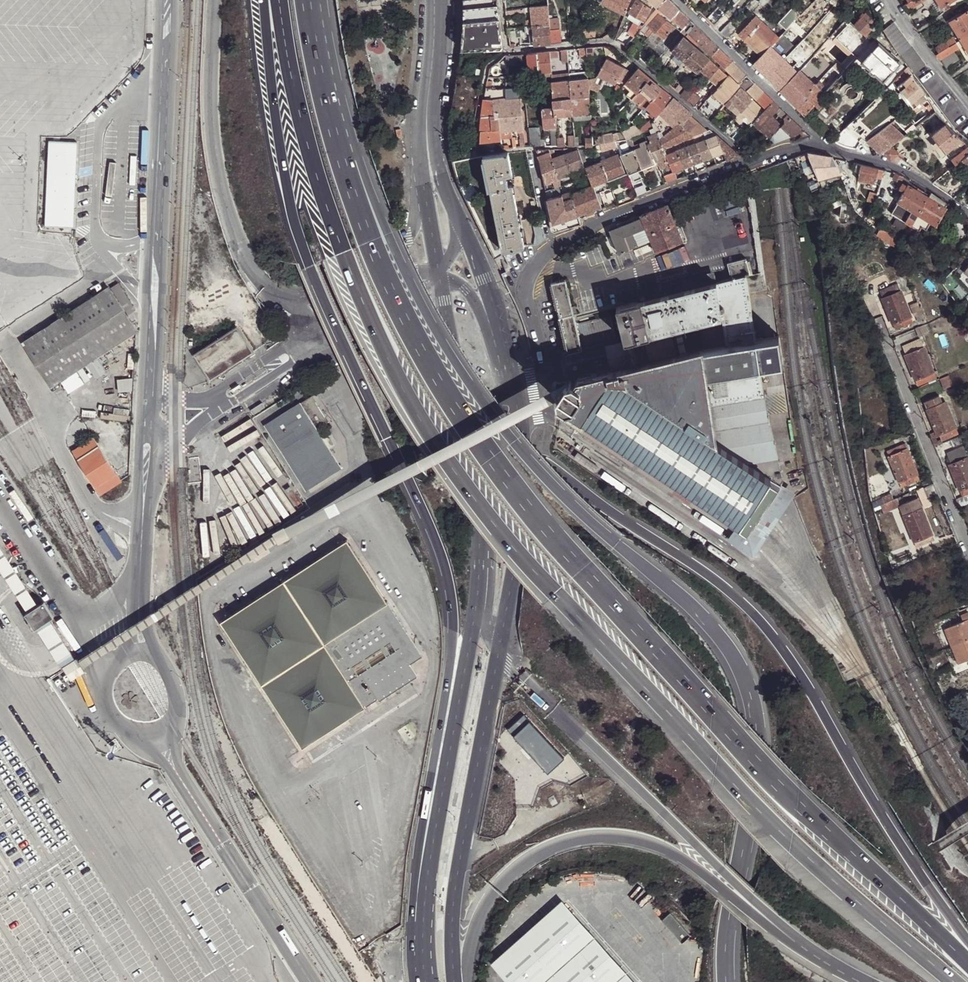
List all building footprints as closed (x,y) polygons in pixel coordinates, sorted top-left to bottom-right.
[(460,49),(467,50),(472,49),(472,52),(478,52),(478,50),(502,49),(501,40),(500,32),(503,32),(502,21),(499,21),(498,18),(498,14),(498,11),(497,4),(493,4),(492,0),(463,0),(464,6),(463,20),(460,49)] [(601,1),(625,12),(630,0),(601,0),(601,1)] [(644,20),(650,9),(646,5),(639,0),(636,0),(629,12),(644,20)] [(669,0),(664,0),(658,8),(672,19),(680,10),(671,2),(669,0)] [(906,10),(922,0),(910,0),(908,1),(903,5),(906,10)] [(942,5),(945,11),(951,7),(947,2),(942,5)] [(530,8),(505,10),(505,14),(530,12),(532,26),(548,25),(548,24),(547,6),(530,8)] [(713,25),(725,13),(717,6),(706,18),(713,25)] [(961,38),(967,34),(967,9),(950,21),(960,37),(961,38)] [(683,14),(680,10),(672,19),(683,28),(689,20),(683,14)] [(866,31),(874,22),(869,12),(858,23),(866,31)] [(658,14),(648,26),(644,24),(640,28),(644,31),(646,32),(650,27),(665,40),(661,46),(666,48),(668,46),(680,32),(658,14)] [(739,33),(744,39),(762,21),(756,15),(739,33)] [(838,28),(843,22),(840,19),(835,24),(838,28)] [(683,28),(687,32),(700,44),(712,56),(718,48),(703,33),(689,20),(683,28)] [(761,56),(771,46),(779,37),(762,21),(744,39),(761,56)] [(889,41),(899,53),(900,53),(911,45),(893,21),(883,29),(889,41)] [(579,24),(580,37),(596,36),(595,22),(579,24)] [(725,37),(726,38),(735,29),(728,22),(720,31),(725,37)] [(559,29),(557,29),(556,23),(548,24),(548,25),(549,30),(550,44),(553,44),(561,43),(559,29)] [(533,45),(550,44),(549,30),(548,25),(532,26),(532,33),(533,45)] [(661,54),(663,51),(666,48),(661,46),(665,40),(650,27),(646,32),(644,31),(640,36),(661,54)] [(668,46),(673,49),(685,61),(695,48),(683,36),(687,32),(683,28),(680,32),(668,46)] [(955,42),(961,38),(960,37),(955,40),(953,36),(935,46),(939,52),(955,42)] [(893,81),(906,69),(901,63),(884,82),(875,74),(874,75),(869,70),(870,69),(861,61),(878,42),(874,38),(871,42),(851,63),(882,92),(885,89),(893,81)] [(955,42),(958,47),(965,59),(967,58),(967,51),(961,38),(955,42)] [(884,82),(901,63),(878,42),(861,61),(870,69),(875,74),(884,82)] [(955,42),(939,52),(942,57),(958,47),(955,42)] [(629,51),(636,56),(641,51),(634,45),(629,51)] [(911,45),(900,53),(904,59),(915,51),(911,45)] [(663,51),(668,55),(673,49),(668,46),(666,48),(663,51)] [(753,64),(767,77),(784,59),(771,46),(761,56),(753,64)] [(592,48),(585,49),(585,57),(593,57),(592,48)] [(695,48),(685,61),(697,72),(699,70),(708,59),(695,48)] [(732,61),(718,48),(712,56),(721,65),(725,69),(732,61)] [(915,51),(904,59),(909,66),(920,58),(915,51)] [(550,58),(550,52),(537,53),(528,54),(529,70),(538,70),(539,72),(551,71),(550,58)] [(521,55),(505,55),(506,68),(522,67),(521,55)] [(699,70),(710,78),(719,68),(709,58),(708,59),(699,70)] [(920,58),(909,66),(914,73),(925,65),(920,58)] [(596,79),(587,80),(589,92),(598,91),(605,78),(616,84),(618,80),(624,68),(607,59),(604,65),(601,63),(599,69),(601,70),(596,79)] [(767,77),(780,90),(798,71),(784,59),(767,77)] [(801,68),(803,65),(797,59),(795,62),(801,68)] [(746,75),(732,61),(725,69),(731,75),(739,83),(746,75)] [(634,73),(624,68),(618,80),(626,83),(634,73)] [(709,88),(712,91),(714,93),(729,77),(719,68),(710,78),(714,83),(709,88)] [(643,74),(638,69),(634,73),(626,83),(629,86),(626,90),(623,93),(630,99),(636,93),(638,91),(649,79),(643,74)] [(780,90),(797,106),(816,85),(799,69),(798,71),(780,90)] [(911,75),(906,69),(893,81),(897,86),(910,76),(911,75)] [(551,75),(551,71),(539,72),(539,76),(539,80),(552,79),(551,75)] [(660,77),(666,81),(671,76),(665,71),(660,77)] [(569,73),(570,80),(571,98),(589,96),(589,92),(587,80),(586,72),(569,73)] [(552,79),(552,82),(570,80),(569,73),(551,75),(552,79)] [(754,98),(756,100),(764,93),(755,84),(746,75),(739,83),(742,87),(754,98)] [(690,79),(686,76),(674,89),(678,92),(690,79)] [(897,86),(897,87),(914,108),(927,97),(910,76),(897,86)] [(729,77),(714,93),(709,99),(719,108),(724,103),(726,104),(740,89),(729,77)] [(653,82),(649,79),(638,91),(650,101),(662,89),(653,82)] [(837,79),(827,90),(831,94),(841,82),(837,79)] [(570,80),(552,82),(554,100),(571,98),(570,80)] [(885,89),(887,92),(890,94),(897,87),(897,86),(893,81),(885,89)] [(797,106),(805,114),(814,104),(819,99),(824,93),(816,85),(797,106)] [(688,101),(693,105),(700,97),(699,96),(696,92),(693,90),(688,86),(681,94),(682,96),(688,101)] [(507,110),(506,88),(492,89),(490,87),(486,88),(485,91),(485,96),(493,96),(495,111),(500,110),(507,110)] [(519,87),(506,88),(507,110),(512,109),(521,108),(519,87)] [(666,93),(662,89),(650,101),(644,107),(656,117),(663,110),(673,99),(666,93)] [(740,89),(726,104),(738,115),(742,111),(753,100),(740,89)] [(774,102),(764,93),(756,100),(766,110),(774,102)] [(880,94),(874,100),(877,102),(883,96),(880,94)] [(482,112),(482,115),(488,115),(495,114),(495,111),(493,96),(485,96),(482,112)] [(571,98),(573,114),(590,112),(589,96),(571,98)] [(573,114),(571,98),(554,100),(554,104),(554,108),(555,115),(573,114)] [(671,116),(682,106),(680,105),(673,99),(663,110),(671,116)] [(819,99),(814,104),(818,108),(824,102),(819,99)] [(742,111),(754,123),(760,116),(764,112),(753,100),(742,111)] [(760,116),(754,123),(775,141),(788,137),(788,133),(782,127),(781,126),(782,126),(772,117),(776,112),(786,121),(790,118),(781,108),(776,104),(774,102),(766,110),(764,112),(760,116)] [(926,107),(931,116),(935,112),(930,104),(926,107)] [(682,106),(671,116),(679,123),(682,126),(692,114),(691,114),(682,106)] [(521,108),(512,109),(512,129),(520,128),(523,128),(521,108)] [(542,109),(543,128),(549,127),(556,126),(555,115),(554,108),(542,109)] [(502,129),(512,129),(512,109),(507,110),(500,110),(500,116),(502,129)] [(671,116),(663,110),(656,117),(654,120),(660,133),(657,135),(659,138),(679,123),(671,116)] [(754,123),(742,111),(738,115),(750,127),(754,123)] [(590,112),(573,114),(573,121),(591,120),(590,112)] [(709,130),(704,125),(692,114),(682,126),(694,136),(703,132),(709,130)] [(500,116),(488,118),(481,118),(479,144),(502,142),(502,139),(502,134),(502,129),(500,116)] [(799,127),(790,118),(786,121),(782,126),(781,126),(782,127),(788,133),(791,136),(799,132),(804,131),(799,127)] [(654,127),(652,123),(639,132),(641,134),(643,133),(654,127)] [(682,126),(679,123),(659,138),(663,148),(674,143),(683,140),(694,136),(682,126)] [(881,153),(891,145),(903,136),(890,124),(867,141),(874,147),(881,153)] [(906,130),(908,133),(916,127),(914,124),(906,130)] [(946,152),(959,141),(962,140),(952,130),(946,124),(932,135),(946,152)] [(557,140),(556,126),(549,127),(550,146),(557,147),(557,140)] [(623,135),(625,139),(631,137),(635,136),(641,134),(639,132),(635,127),(634,127),(629,129),(630,132),(623,135)] [(722,131),(727,135),(731,131),(726,127),(722,131)] [(512,129),(513,139),(515,138),(521,138),(521,141),(524,140),(523,132),(520,133),(520,128),(512,129)] [(538,128),(528,128),(530,147),(540,146),(538,128)] [(512,129),(502,129),(502,134),(502,139),(512,138),(513,148),(514,148),(513,139),(512,129)] [(730,138),(736,142),(745,133),(739,129),(730,138)] [(709,130),(703,132),(706,139),(716,136),(709,130)] [(809,137),(804,131),(799,132),(802,139),(809,137)] [(703,132),(694,136),(697,143),(706,139),(703,132)] [(671,182),(676,180),(673,171),(666,154),(663,148),(659,138),(657,135),(656,133),(648,136),(650,143),(658,162),(667,184),(671,182)] [(616,140),(615,134),(598,138),(599,144),(615,141),(616,140)] [(694,136),(683,140),(686,147),(697,143),(694,136)] [(723,153),(716,136),(706,139),(713,156),(717,155),(723,153)] [(730,159),(740,155),(725,143),(716,136),(723,153),(726,161),(730,159)] [(630,151),(634,150),(631,141),(631,137),(625,139),(627,145),(630,151)] [(75,227),(79,141),(52,139),(47,225),(75,227)] [(708,158),(713,156),(706,139),(697,143),(703,160),(708,158)] [(683,140),(674,143),(676,151),(686,147),(683,140)] [(966,149),(967,148),(967,146),(962,140),(959,141),(966,149)] [(597,148),(597,150),(613,147),(616,156),(618,155),(620,154),(615,141),(599,144),(595,145),(596,148),(597,148)] [(698,162),(703,160),(697,143),(686,147),(693,164),(698,162)] [(635,149),(643,168),(653,164),(656,163),(648,144),(635,149)] [(891,160),(896,154),(898,151),(891,145),(881,153),(891,160)] [(693,164),(686,147),(676,151),(683,168),(688,166),(693,164)] [(963,159),(967,156),(967,148),(966,149),(953,159),(957,165),(963,159)] [(620,154),(629,174),(643,168),(635,149),(634,150),(630,151),(627,152),(620,154)] [(565,155),(572,174),(582,170),(586,169),(585,167),(585,168),(583,163),(580,156),(578,151),(565,155)] [(683,168),(676,151),(666,154),(673,171),(678,170),(683,168)] [(819,177),(841,174),(833,157),(823,156),(814,154),(808,152),(819,177)] [(482,155),(490,189),(508,185),(506,174),(511,173),(507,153),(495,154),(482,155)] [(891,160),(896,163),(899,158),(900,156),(896,154),(891,160)] [(555,166),(558,178),(572,174),(565,155),(552,159),(555,166)] [(602,161),(608,180),(625,174),(618,155),(616,156),(602,161)] [(539,161),(542,172),(555,166),(552,159),(551,156),(539,161)] [(795,157),(786,161),(790,170),(799,167),(795,157)] [(608,180),(602,161),(585,167),(586,169),(586,168),(589,176),(592,183),(593,186),(608,180)] [(855,172),(859,174),(858,179),(875,183),(877,176),(878,169),(856,164),(855,172)] [(543,180),(544,184),(558,178),(555,166),(542,172),(543,180)] [(904,177),(897,174),(894,179),(900,183),(904,177)] [(736,180),(740,199),(747,196),(743,176),(736,180)] [(632,182),(637,195),(644,192),(647,191),(642,178),(632,182)] [(659,181),(649,185),(651,190),(659,186),(661,186),(659,181)] [(909,183),(907,186),(903,184),(900,189),(902,190),(899,194),(901,196),(891,213),(911,225),(918,214),(929,197),(920,192),(921,190),(909,183)] [(508,185),(490,189),(501,250),(523,246),(511,185),(508,185)] [(545,191),(547,199),(552,223),(555,235),(565,231),(580,226),(578,218),(577,215),(576,215),(570,197),(562,200),(560,194),(564,193),(561,185),(545,191)] [(578,192),(571,194),(570,191),(569,191),(564,193),(560,194),(562,200),(570,197),(576,215),(577,215),(578,218),(582,216),(595,211),(601,209),(593,186),(578,192)] [(929,197),(918,214),(911,225),(919,230),(922,227),(926,229),(931,222),(937,226),(947,209),(945,207),(946,204),(931,193),(929,197)] [(675,224),(667,207),(641,217),(648,235),(675,224)] [(611,235),(619,253),(637,246),(635,241),(643,239),(642,237),(645,236),(648,235),(641,217),(615,227),(611,235)] [(539,218),(531,220),(535,238),(537,238),(537,241),(537,245),(544,241),(539,218)] [(682,242),(675,224),(648,235),(649,237),(655,252),(678,244),(682,242)] [(672,249),(655,256),(660,269),(677,262),(672,249)] [(724,262),(729,279),(746,275),(742,257),(724,262)] [(956,260),(951,266),(943,259),(940,262),(951,273),(959,264),(956,260)] [(729,279),(716,283),(722,317),(726,342),(756,338),(746,275),(729,279)] [(564,280),(553,283),(550,283),(567,353),(580,349),(581,350),(605,345),(614,343),(607,315),(575,323),(564,280)] [(113,286),(130,313),(137,309),(120,282),(113,286)] [(624,340),(698,323),(722,317),(716,283),(638,301),(630,303),(617,307),(624,340)] [(110,286),(22,342),(51,385),(138,329),(110,286)] [(913,322),(900,292),(898,287),(880,293),(895,329),(913,322)] [(701,347),(698,323),(624,340),(614,343),(605,345),(610,370),(701,347)] [(236,326),(194,354),(210,378),(252,351),(236,326)] [(726,342),(701,347),(711,402),(764,394),(756,338),(726,342)] [(902,347),(918,385),(931,380),(929,374),(933,373),(919,340),(902,347)] [(701,347),(610,370),(770,475),(780,462),(767,415),(764,394),(711,402),(701,347)] [(770,475),(610,370),(577,378),(574,384),(570,381),(565,382),(558,393),(559,397),(559,398),(563,400),(561,403),(740,523),(740,522),(770,475)] [(133,375),(120,374),(119,387),(132,388),(133,375)] [(316,393),(268,424),(310,490),(346,467),(334,448),(339,444),(331,430),(325,434),(321,427),(333,420),(316,393)] [(942,395),(923,403),(935,433),(936,435),(942,432),(945,439),(953,435),(951,429),(955,427),(942,395)] [(935,433),(930,435),(936,450),(947,445),(945,439),(942,432),(936,435),(935,433)] [(94,437),(73,451),(78,459),(99,446),(94,437)] [(918,477),(905,444),(892,449),(894,454),(889,456),(902,489),(920,482),(923,488),(933,485),(929,473),(918,477)] [(99,446),(78,459),(94,484),(116,471),(99,446)] [(963,447),(947,453),(951,465),(950,465),(959,490),(964,488),(967,493),(967,492),(967,458),(963,447)] [(902,489),(889,456),(887,452),(883,454),(897,491),(902,489)] [(116,471),(94,484),(100,493),(121,479),(116,471)] [(874,504),(893,497),(891,490),(882,495),(882,494),(871,500),(874,504)] [(254,538),(290,516),(280,501),(275,504),(266,491),(238,509),(247,524),(246,525),(254,538)] [(904,516),(916,545),(934,539),(922,509),(917,511),(915,506),(907,510),(909,514),(904,516)] [(420,656),(344,539),(221,620),(218,622),(300,747),(414,674),(408,664),(420,656)] [(28,609),(25,611),(35,626),(37,625),(50,616),(54,614),(44,598),(38,602),(24,580),(24,579),(13,561),(11,562),(0,544),(0,566),(28,609)] [(961,614),(963,620),(947,626),(951,635),(949,636),(952,644),(967,638),(967,612),(961,614)] [(952,644),(955,652),(957,651),(961,660),(967,658),(967,638),(952,644)] [(524,714),(508,729),(548,772),(564,758),(524,714)] [(566,907),(498,967),(512,981),(631,981),(566,907)]
